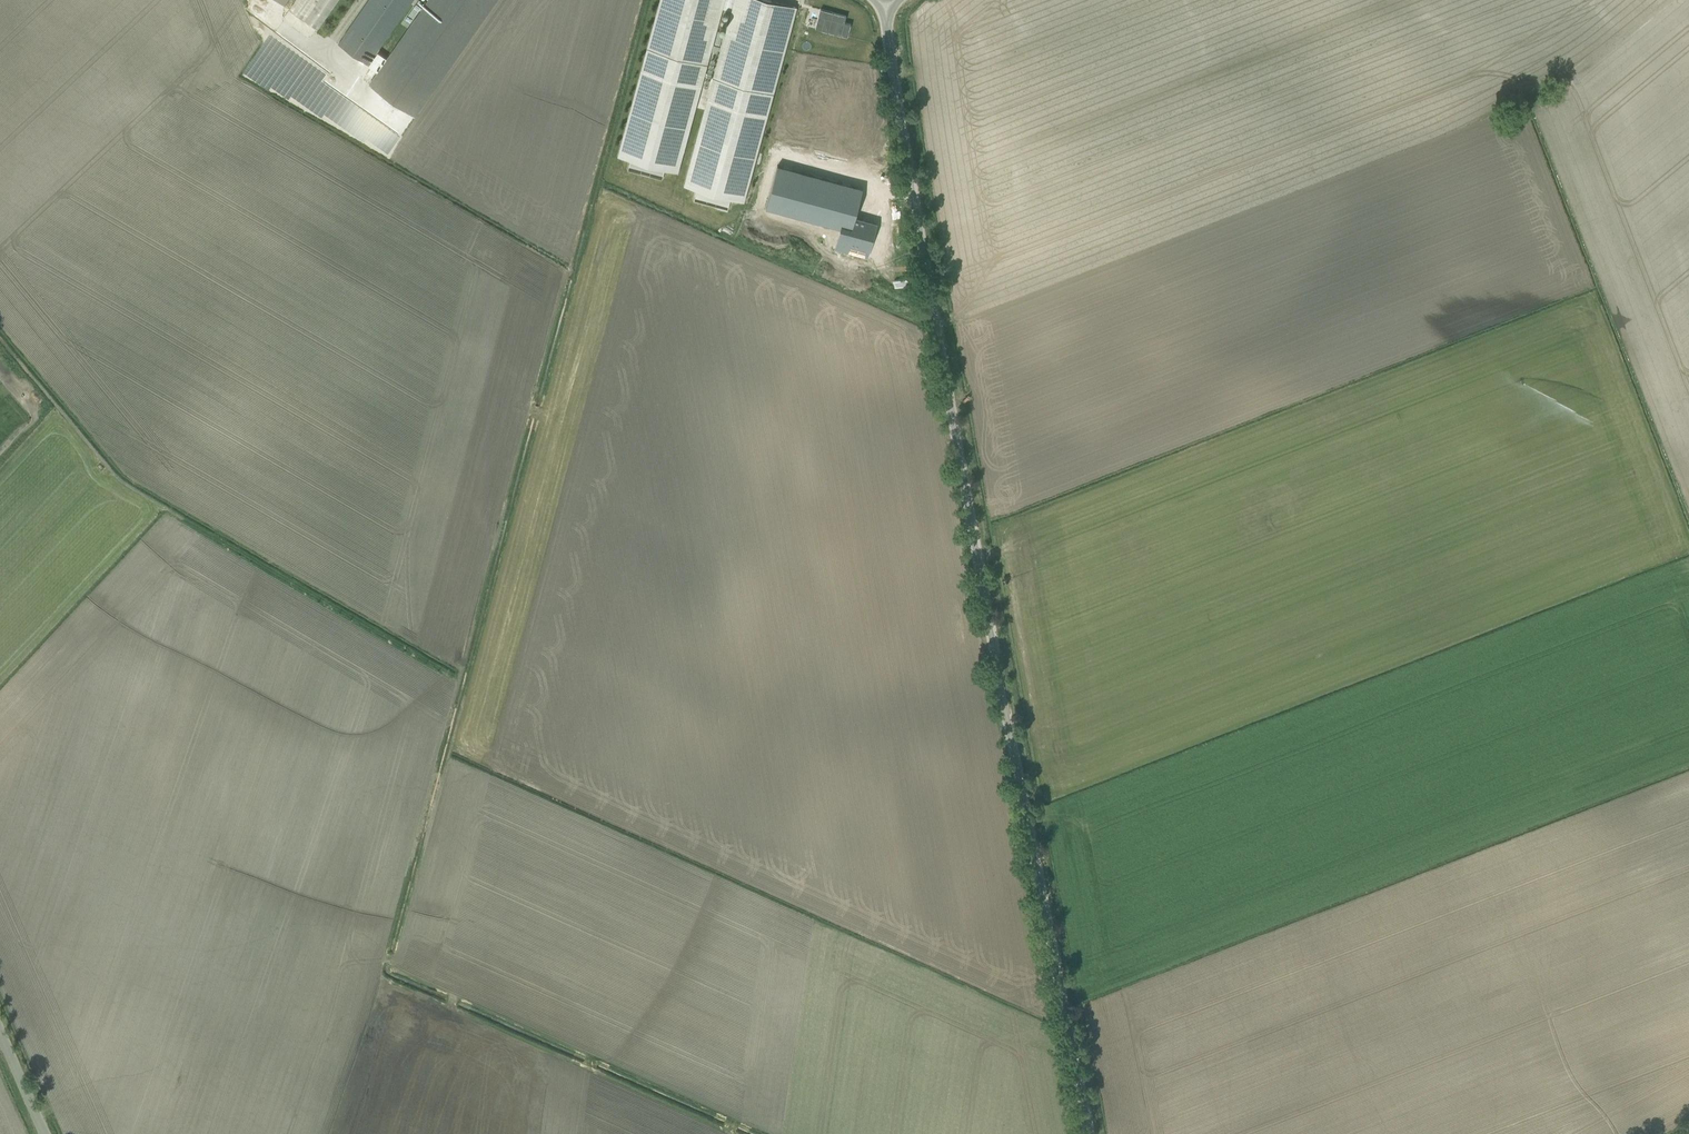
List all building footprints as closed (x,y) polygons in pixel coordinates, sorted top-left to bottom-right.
[(290,10),(317,29),(338,0),(297,0),(290,10)] [(368,65),(413,0),(370,0),(339,45),(368,65)] [(415,116),(496,0),(428,0),(369,84),(415,116)] [(724,0),(660,0),(618,156),(630,159),(628,170),(662,179),(665,169),(677,172),(724,0)] [(725,0),(724,7),(731,9),(683,185),(696,189),(693,200),(727,210),(731,198),(744,202),(793,19),(796,7),(771,0),(724,0),(725,0)] [(820,9),(815,28),(847,37),(851,24),(844,22),(846,16),(820,9)] [(777,164),(765,208),(797,216),(798,213),(846,226),(841,242),(866,249),(871,231),(874,232),(876,224),(854,218),(862,188),(777,164)]
